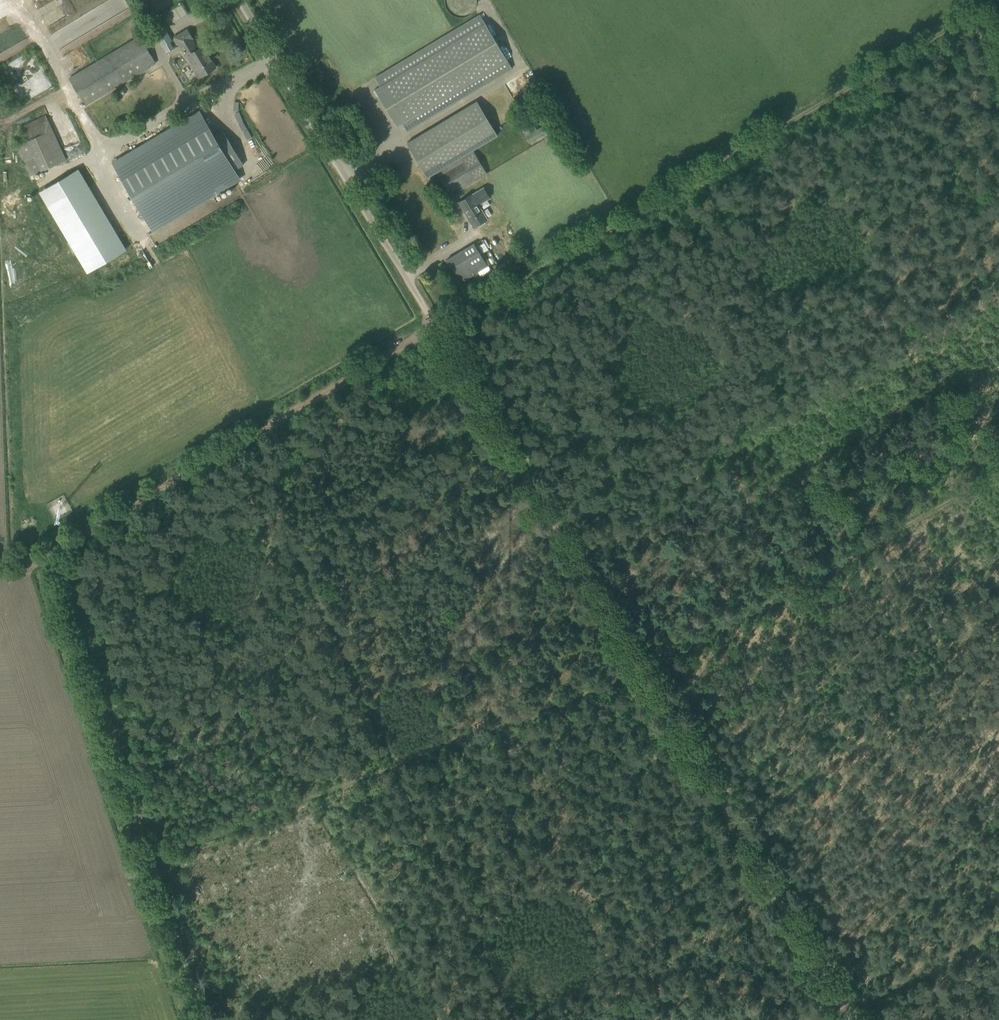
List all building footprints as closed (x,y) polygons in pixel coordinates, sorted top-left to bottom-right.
[(407,131),(512,68),(480,15),(375,77),(381,86),(375,89),(397,125),(402,122),(407,131)] [(199,77),(216,67),(203,46),(197,49),(191,39),(192,38),(187,30),(175,37),(199,77)] [(85,104),(156,63),(140,36),(70,78),(85,104)] [(497,136),(477,102),(407,143),(427,177),(497,136)] [(66,159),(48,120),(24,131),(28,141),(17,146),(30,175),(66,159)] [(222,129),(214,134),(234,169),(242,164),(222,129)] [(474,181),(461,158),(437,173),(449,192),(458,187),(460,189),(474,181)] [(479,204),(490,198),(483,187),(458,202),(473,227),(477,225),(478,226),(484,223),(483,221),(487,219),(479,204)] [(474,244),(446,260),(449,264),(460,283),(487,266),(480,255),(474,244)]
